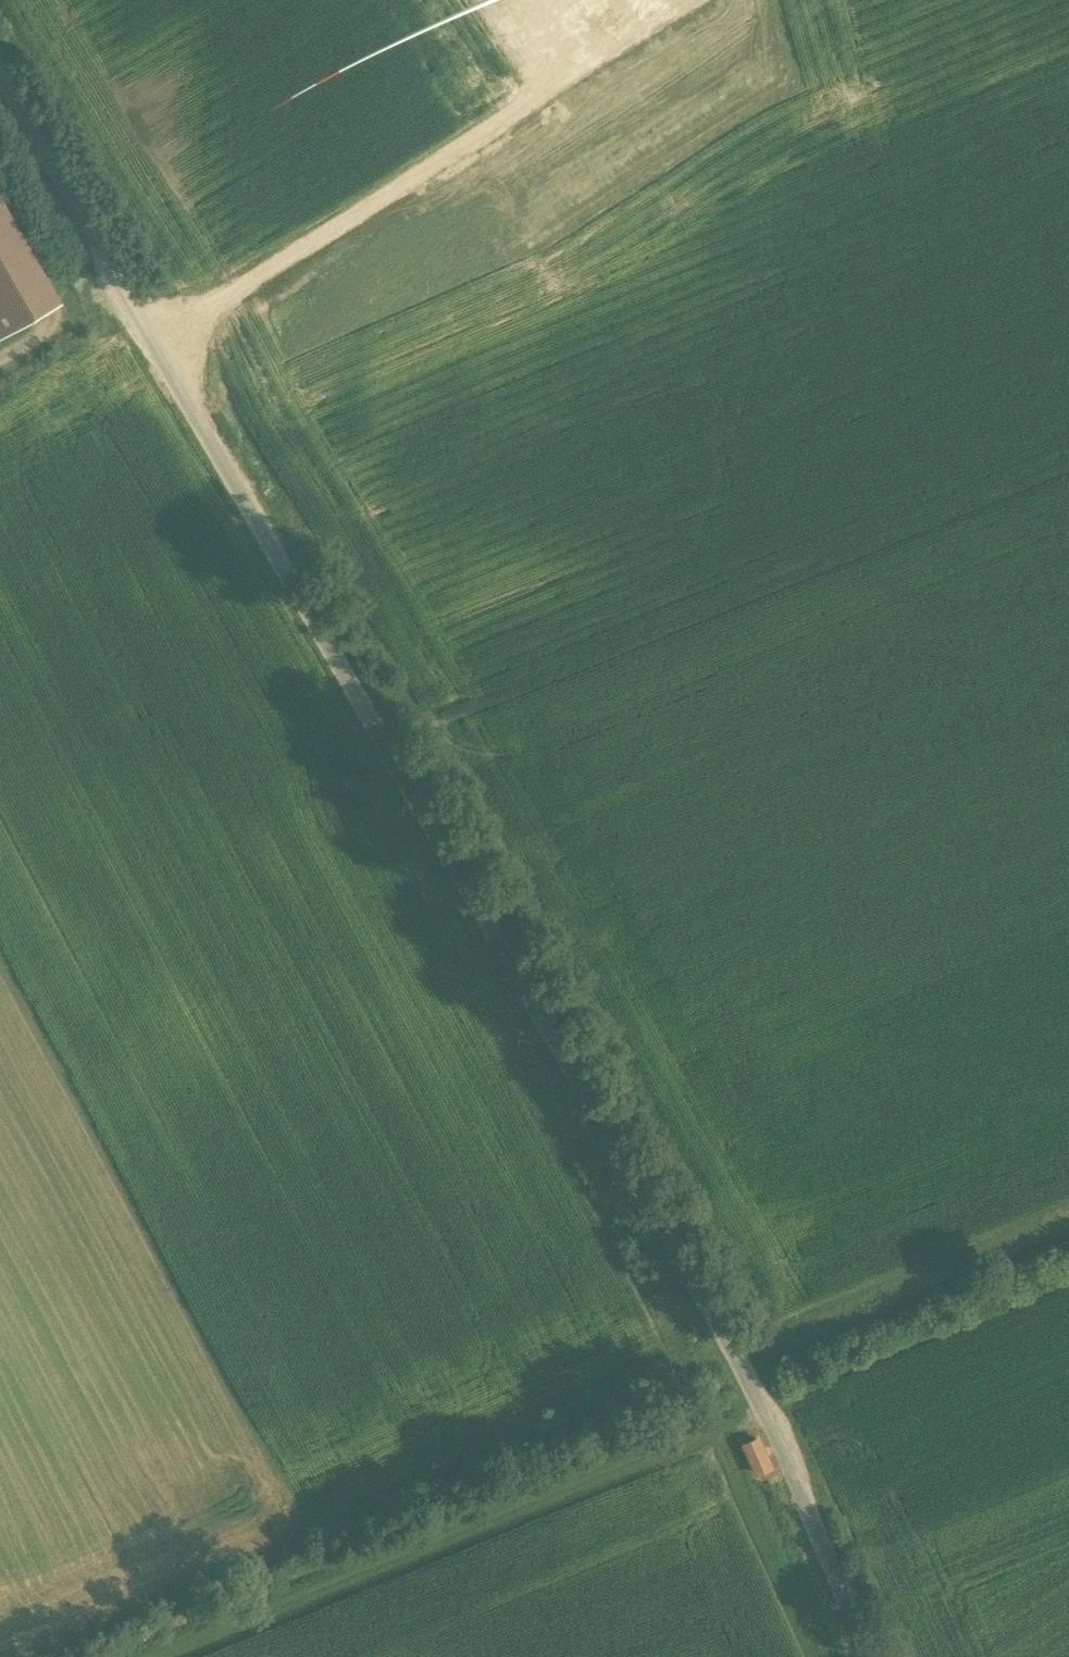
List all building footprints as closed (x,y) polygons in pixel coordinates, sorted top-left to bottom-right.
[(60,300),(0,196),(0,334),(60,300)] [(741,1442),(756,1474),(774,1466),(759,1434),(741,1442)]
